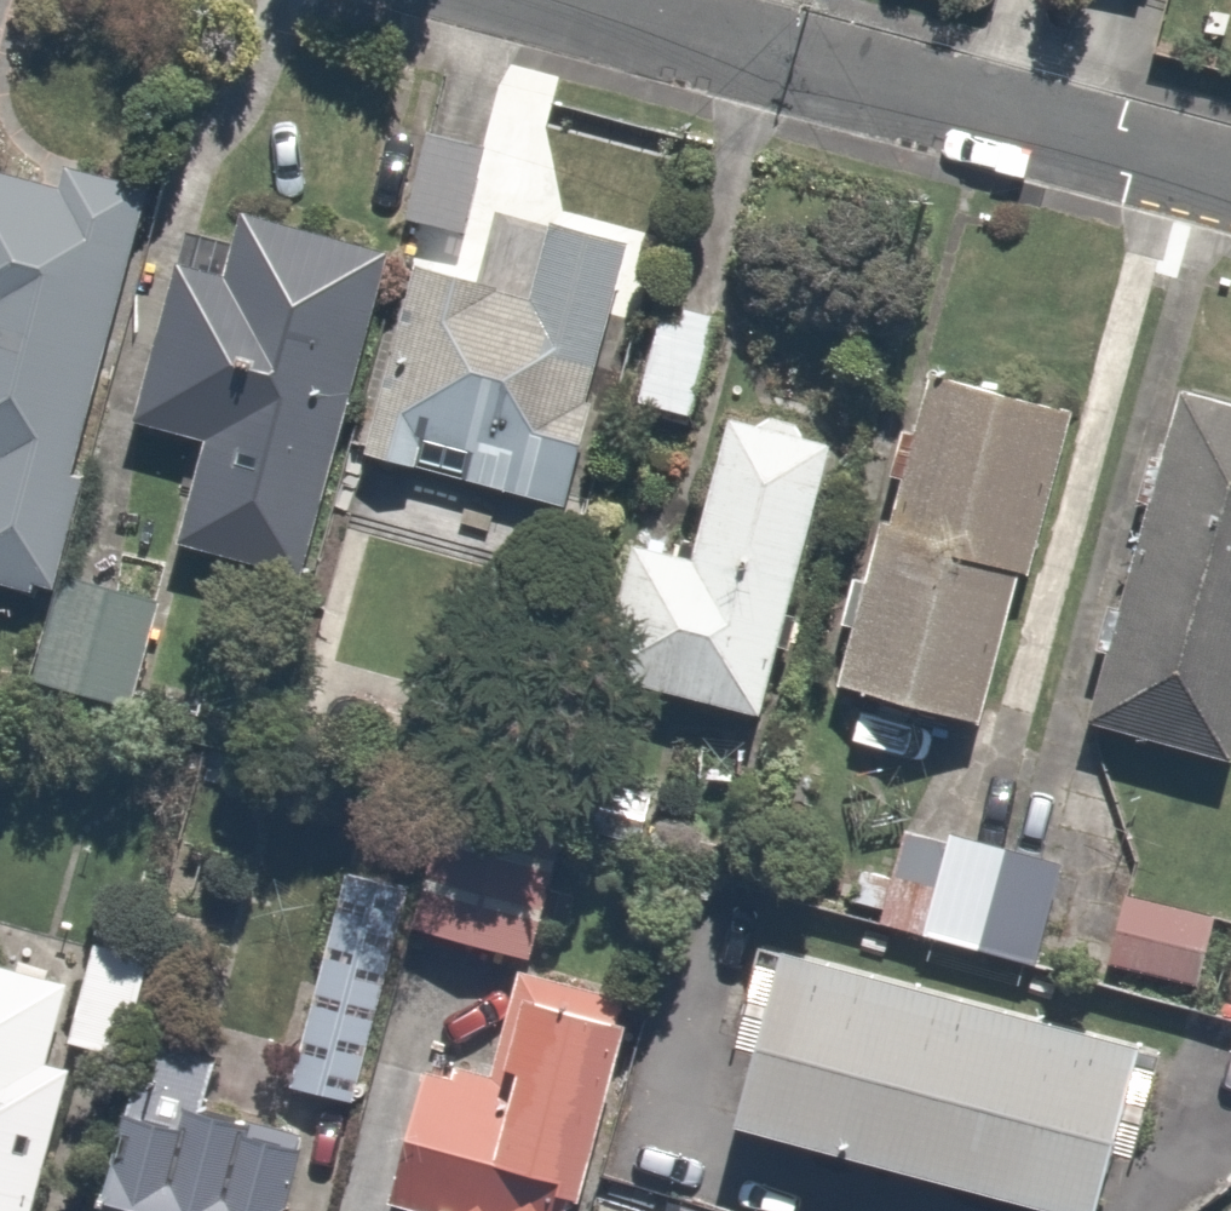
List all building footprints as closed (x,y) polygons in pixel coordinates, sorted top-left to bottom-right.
[(491,147),(419,128),(395,217),(467,236),(491,147)] [(48,594),(81,465),(64,461),(136,183),(57,163),(53,179),(0,166),(0,581),(48,594)] [(372,242),(238,202),(218,271),(173,257),(127,414),(196,434),(165,537),(276,570),(372,242)] [(521,282),(412,254),(362,449),(563,501),(630,242),(538,218),(521,282)] [(714,308),(650,298),(634,398),(697,408),(714,308)] [(979,716),(1059,403),(914,366),(834,679),(979,716)] [(1169,386),(1085,712),(1230,749),(1230,402),(1169,386)] [(757,712),(820,429),(719,406),(687,545),(616,529),(583,673),(757,712)] [(122,692),(140,591),(59,576),(41,678),(122,692)] [(524,947),(547,836),(429,812),(406,923),(524,947)] [(1061,857),(898,819),(874,921),(1038,959),(1061,857)] [(1213,910),(1112,889),(1097,959),(1198,981),(1213,910)] [(356,1095),(394,906),(317,890),(279,1080),(356,1095)] [(125,1057),(148,949),(77,935),(55,1042),(125,1057)] [(988,1210),(1036,1210),(1081,1045),(705,944),(656,1122),(988,1210)] [(55,969),(0,959),(0,1210),(31,1210),(59,1061),(39,1057),(55,969)] [(413,1062),(381,1200),(428,1210),(571,1210),(619,1000),(511,975),(487,1079),(413,1062)] [(310,1126),(197,1099),(212,1039),(144,1023),(98,1210),(289,1210),(310,1126)]
